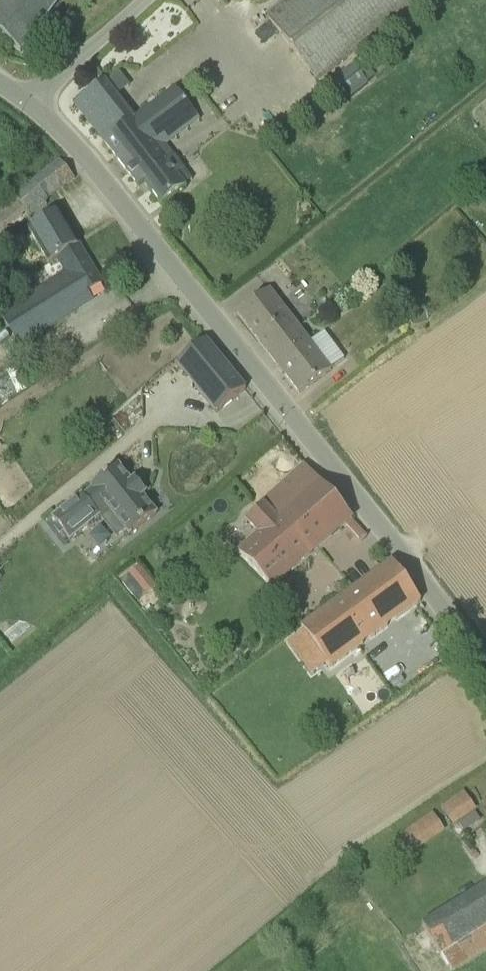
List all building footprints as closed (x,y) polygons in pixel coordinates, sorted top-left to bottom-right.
[(0,13),(0,39),(21,55),(62,0),(10,0),(0,13)] [(317,83),(423,0),(291,0),(267,19),(317,83)] [(371,66),(379,59),(375,54),(367,61),(371,66)] [(356,69),(366,82),(374,75),(364,62),(356,69)] [(353,64),(321,88),(337,107),(367,83),(353,64)] [(135,121),(117,98),(105,82),(75,105),(117,159),(139,187),(145,183),(162,205),(185,188),(176,176),(183,170),(175,159),(165,146),(199,120),(175,90),(135,121)] [(27,215),(30,218),(46,206),(48,201),(75,180),(60,161),(14,197),(11,197),(0,205),(0,235),(27,215)] [(72,313),(68,307),(103,286),(78,245),(77,245),(58,214),(29,231),(49,265),(60,258),(70,275),(1,318),(19,347),(72,313)] [(238,315),(259,342),(267,353),(299,329),(270,291),(238,315)] [(407,311),(412,326),(428,321),(423,306),(407,311)] [(331,372),(331,371),(344,361),(324,334),(310,344),(299,329),(267,353),(300,396),(331,372)] [(177,364),(216,414),(246,391),(207,341),(177,364)] [(0,375),(0,404),(0,405),(21,390),(7,370),(0,375)] [(305,466),(261,505),(262,507),(247,521),(261,536),(239,556),(273,590),(352,519),(305,466)] [(89,526),(99,517),(118,539),(127,532),(129,536),(157,515),(143,498),(146,495),(135,481),(132,484),(119,467),(92,489),(93,490),(84,498),(82,496),(72,504),(71,504),(61,512),(62,513),(53,520),(70,541),(79,534),(80,534),(90,527),(89,526)] [(392,563),(301,629),(330,668),(420,601),(392,563)] [(464,792),(441,808),(454,827),(477,811),(464,792)] [(433,813),(400,836),(413,855),(446,832),(433,813)] [(437,951),(485,921),(485,887),(422,926),(437,951)] [(437,951),(450,970),(485,949),(485,921),(437,951)]
